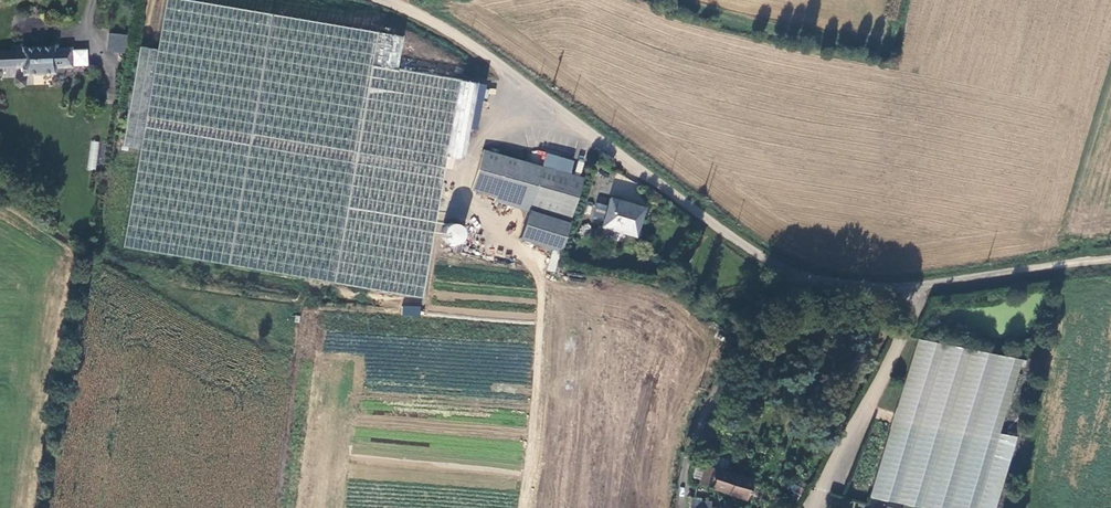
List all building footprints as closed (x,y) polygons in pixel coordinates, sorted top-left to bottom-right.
[(417,304),(459,87),(397,74),(403,43),(183,0),(168,0),(158,50),(140,46),(121,146),(138,149),(120,247),(417,304)] [(125,54),(127,35),(108,33),(106,52),(125,54)] [(21,47),(21,51),(10,52),(0,52),(0,72),(11,71),(22,71),(22,76),(52,74),(52,70),(70,69),(69,48),(50,49),(50,45),(21,47)] [(94,170),(99,142),(91,141),(86,169),(94,170)] [(580,178),(566,174),(570,160),(543,152),(539,166),(481,149),(469,189),(509,200),(508,205),(527,210),(567,222),(580,178)] [(607,197),(600,227),(633,235),(640,205),(607,197)] [(567,222),(527,210),(519,238),(559,250),(567,222)] [(463,244),(466,227),(451,224),(447,241),(463,244)] [(702,238),(694,232),(678,256),(686,260),(702,238)] [(555,272),(560,252),(552,250),(547,271),(555,272)] [(401,315),(419,317),(420,307),(403,305),(401,315)] [(917,338),(869,498),(918,507),(993,507),(1022,436),(1000,432),(1023,361),(917,338)] [(750,482),(701,467),(698,477),(695,487),(744,503),(750,482)]
